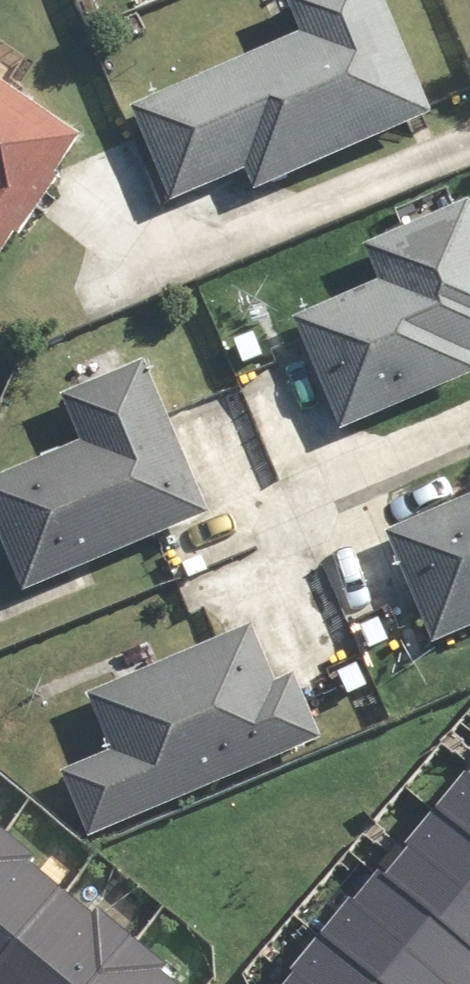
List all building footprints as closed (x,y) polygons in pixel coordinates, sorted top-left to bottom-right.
[(171,204),(245,173),(255,196),(433,122),(382,0),(286,0),(303,40),(132,112),(171,204)] [(80,141),(0,90),(0,263),(16,239),(21,242),(61,181),(56,178),(80,141)] [(345,436),(469,383),(469,204),(365,249),(380,285),(296,320),(345,436)] [(60,401),(79,443),(0,479),(0,549),(22,597),(208,514),(141,365),(60,401)] [(388,534),(435,644),(469,629),(469,500),(388,534)] [(277,684),(253,630),(89,702),(112,754),(64,775),(93,841),(320,741),(292,678),(277,684)] [(433,809),(469,840),(469,770),(466,776),(463,773),(433,809)] [(433,809),(405,843),(408,845),(383,874),(469,946),(469,840),(433,809)] [(0,829),(0,958),(60,887),(29,861),(34,856),(1,828),(0,829)] [(318,934),(379,983),(469,983),(469,946),(383,874),(377,869),(351,900),(348,898),(318,934)] [(131,934),(97,906),(91,913),(60,887),(0,958),(0,983),(90,983),(131,934)] [(131,934),(90,983),(179,983),(160,969),(165,963),(131,934)] [(318,934),(291,968),(294,970),(282,983),(379,983),(318,934)]
